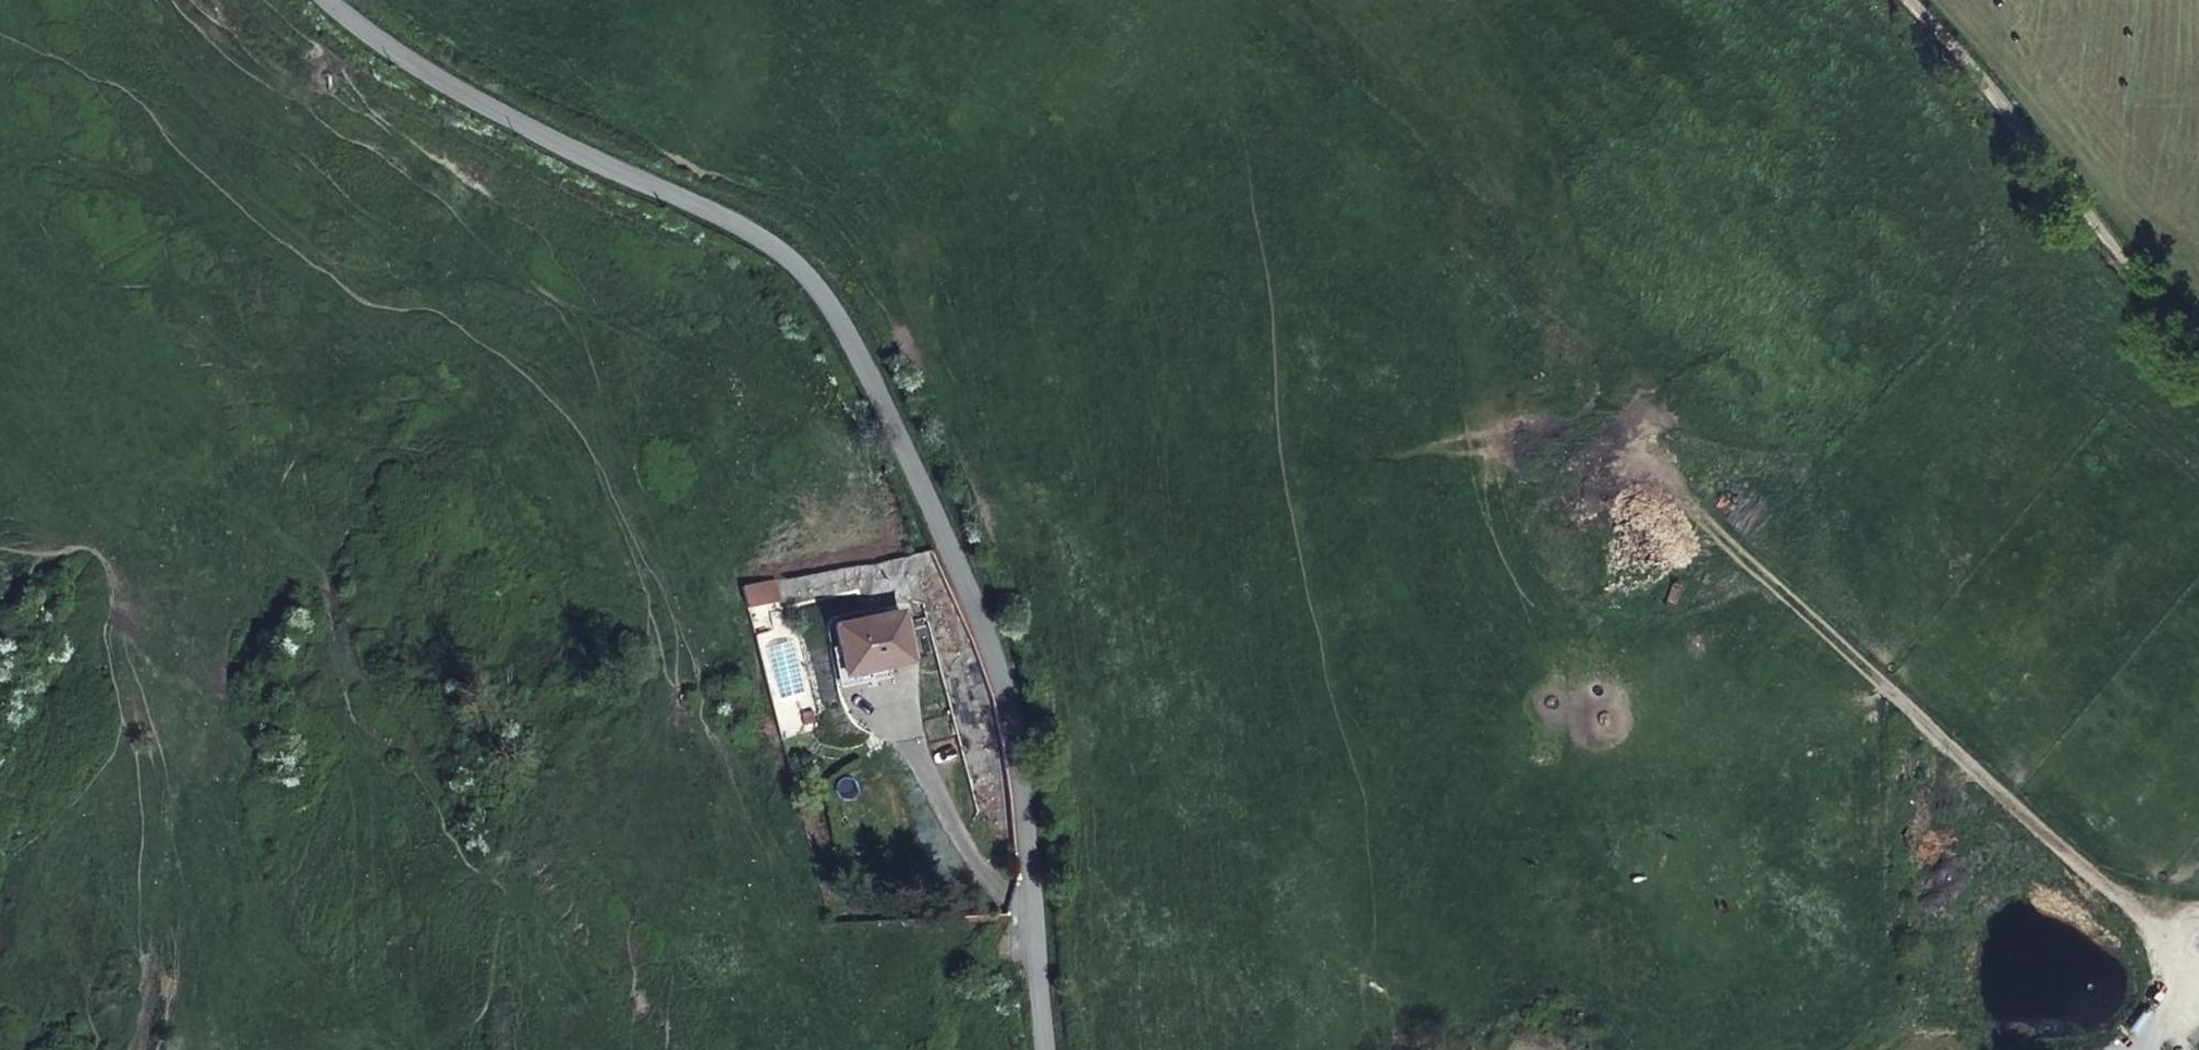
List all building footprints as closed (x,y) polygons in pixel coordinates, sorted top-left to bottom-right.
[(747,586),(751,601),(774,597),(772,582),(747,586)] [(904,660),(894,615),(831,626),(839,672),(904,660)]
